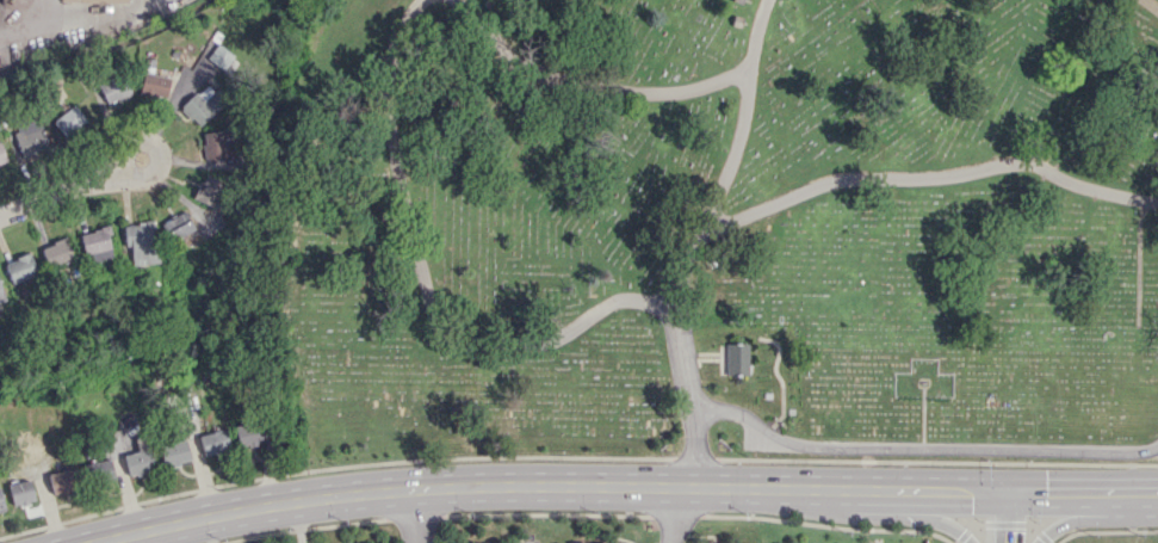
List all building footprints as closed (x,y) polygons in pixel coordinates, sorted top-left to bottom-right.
[(223,69),(234,55),(218,43),(207,57),(223,69)] [(139,92),(165,99),(171,78),(145,71),(139,92)] [(99,84),(107,104),(132,94),(124,73),(99,84)] [(199,127),(225,102),(206,83),(181,107),(199,127)] [(86,119),(74,104),(54,120),(66,135),(86,119)] [(49,147),(37,118),(12,129),(23,157),(49,147)] [(236,154),(232,128),(202,133),(206,160),(236,154)] [(226,182),(204,174),(194,199),(217,207),(226,182)] [(195,228),(185,210),(162,224),(172,241),(195,228)] [(160,262),(154,220),(124,225),(126,246),(131,246),(134,265),(160,262)] [(109,227),(81,231),(84,254),(91,253),(92,261),(113,258),(109,227)] [(48,267),(74,259),(67,237),(41,245),(48,267)] [(5,262),(13,283),(38,272),(30,252),(5,262)] [(748,343),(718,343),(718,374),(748,374),(748,343)] [(234,424),(238,446),(269,440),(265,418),(234,424)] [(204,456),(231,448),(225,428),(198,435),(204,456)] [(163,466),(190,462),(187,440),(160,444),(163,466)] [(123,455),(129,477),(156,470),(150,448),(123,455)] [(114,477),(109,458),(84,465),(89,484),(114,477)] [(53,494),(80,488),(75,467),(48,473),(53,494)] [(9,483),(13,505),(34,502),(31,480),(9,483)]
